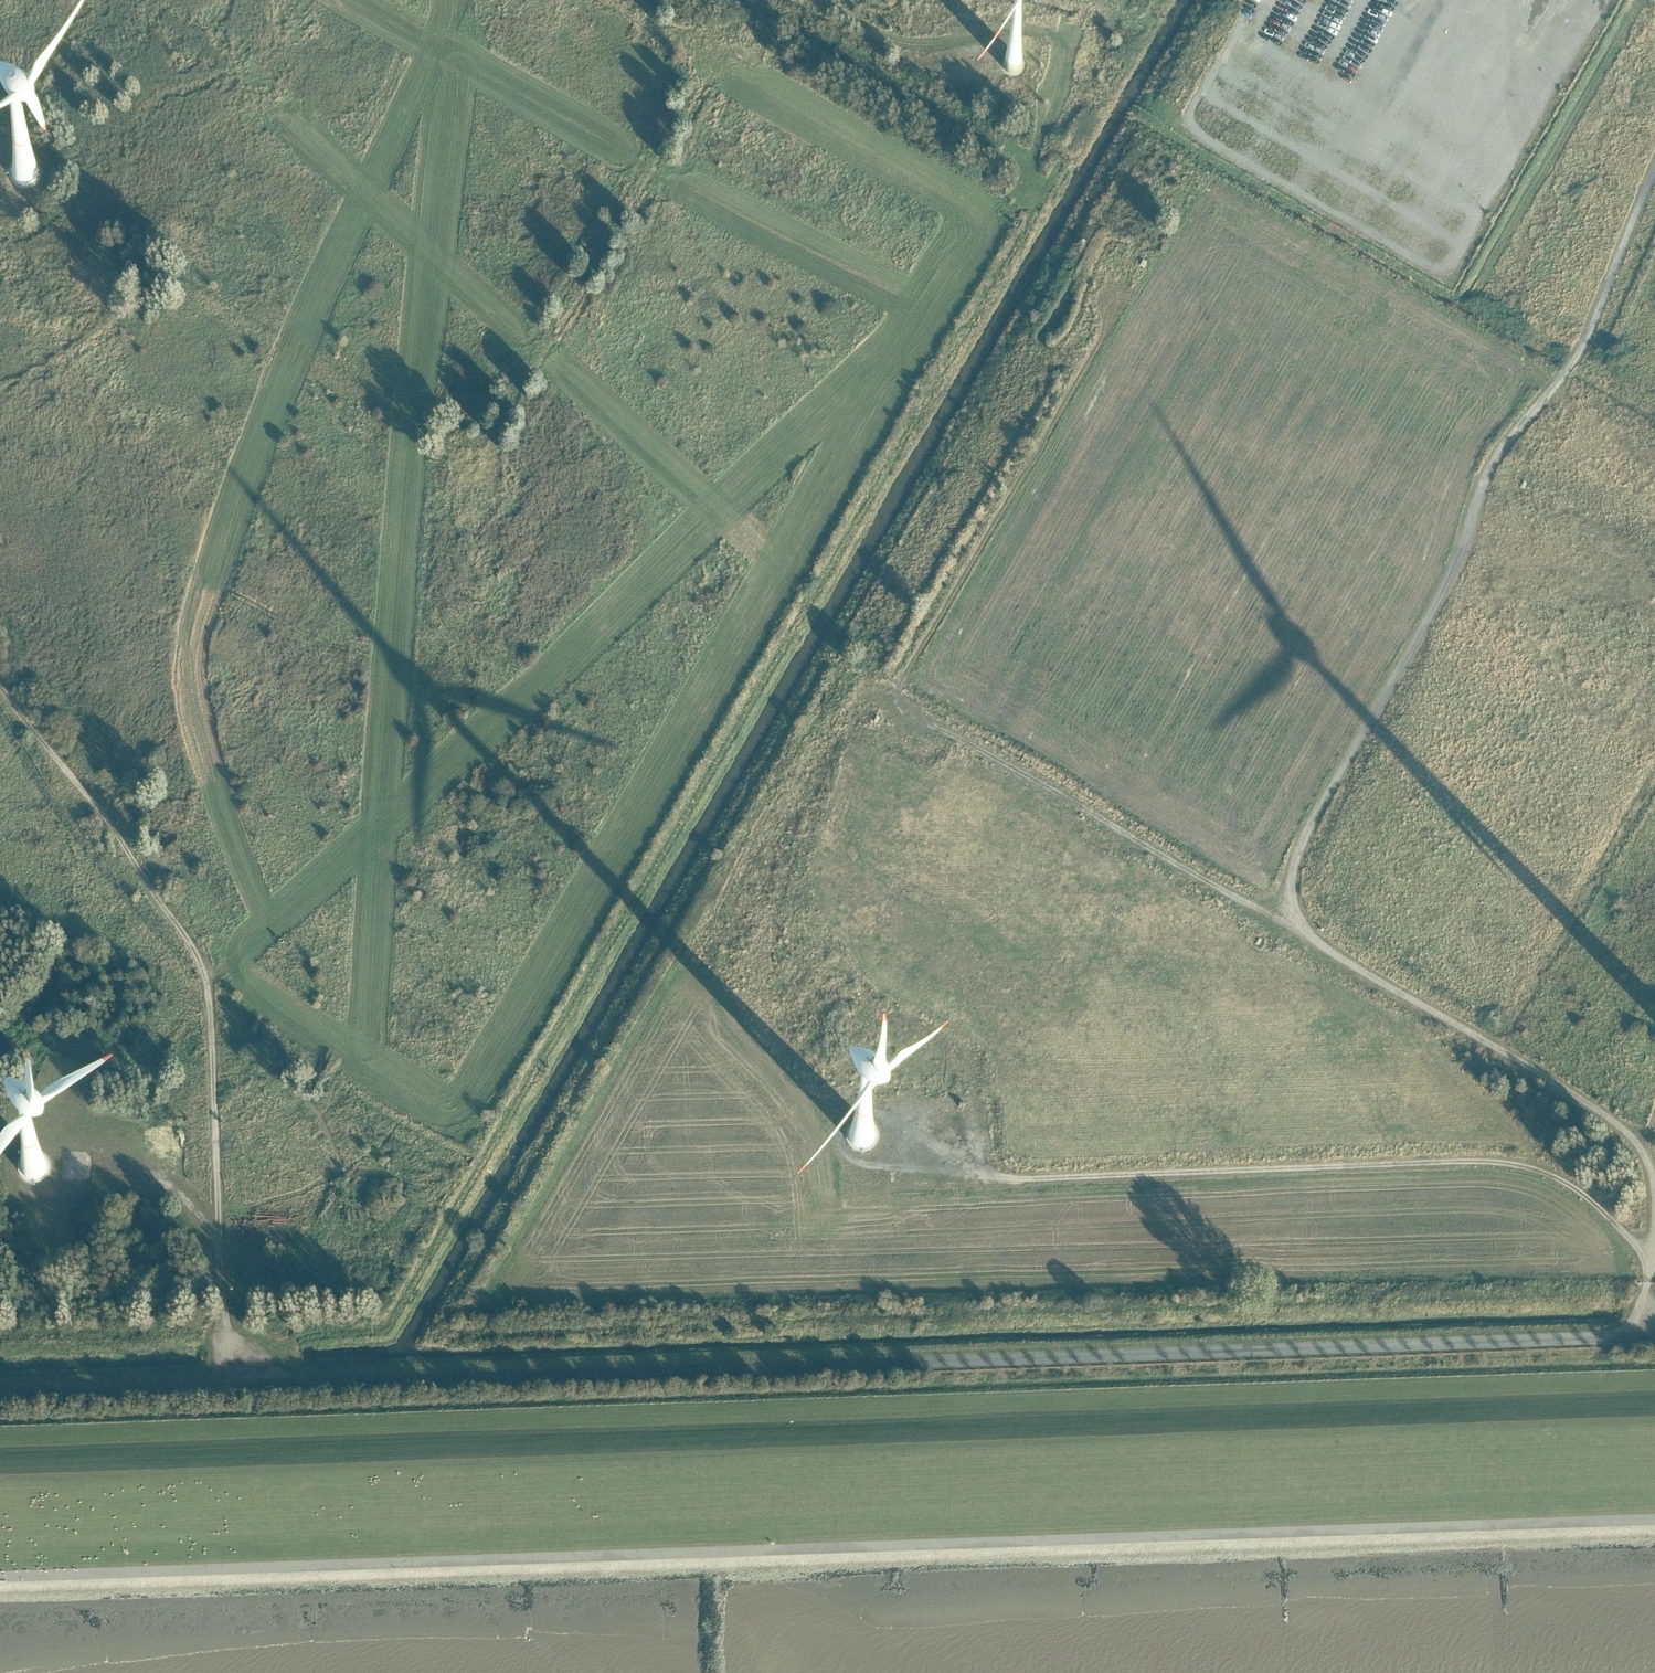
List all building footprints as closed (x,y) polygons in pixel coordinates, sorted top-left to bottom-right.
[(753,41),(748,50),(754,54),(759,44),(753,41)] [(16,178),(35,181),(38,164),(18,161),(16,178)] [(853,1143),(869,1145),(871,1124),(855,1122),(853,1143)]
